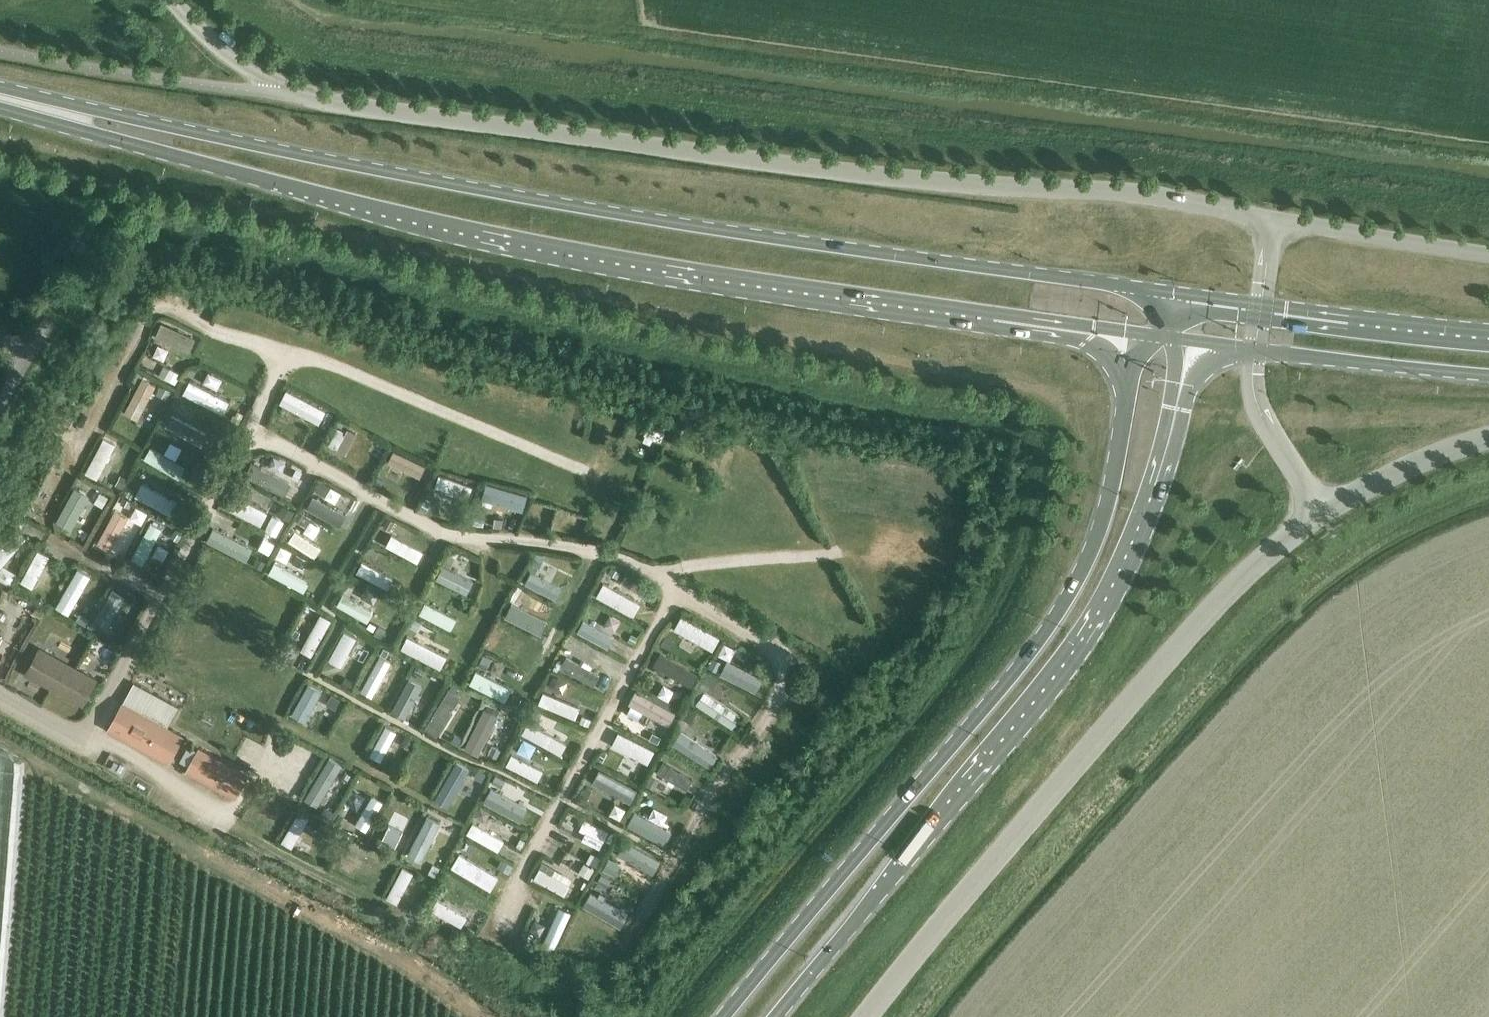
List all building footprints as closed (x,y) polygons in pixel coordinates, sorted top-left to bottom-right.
[(155,335),(189,350),(196,337),(162,321),(155,335)] [(162,348),(157,359),(176,367),(181,356),(162,348)] [(215,393),(220,383),(187,366),(182,377),(215,393)] [(137,413),(155,381),(143,375),(125,407),(137,413)] [(221,397),(188,380),(182,391),(215,408),(221,397)] [(287,405),(299,412),(297,416),(304,420),(306,416),(314,420),(320,410),(313,406),(317,401),(313,399),(310,405),(292,395),(287,405)] [(208,434),(171,413),(165,424),(202,444),(208,434)] [(334,442),(347,421),(337,415),(324,436),(334,442)] [(105,440),(89,471),(100,476),(109,457),(114,460),(117,453),(113,450),(116,445),(105,440)] [(185,467),(151,446),(144,457),(179,477),(185,467)] [(392,462),(420,476),(425,466),(397,453),(392,462)] [(429,486),(456,496),(464,475),(450,470),(452,464),(439,459),(429,486)] [(245,474),(272,488),(278,477),(250,463),(245,474)] [(137,493),(164,508),(169,498),(161,494),(163,490),(157,487),(155,490),(142,483),(137,493)] [(75,486),(56,519),(71,527),(89,494),(75,486)] [(485,497),(508,505),(511,497),(488,488),(485,497)] [(225,505),(261,524),(268,511),(232,492),(225,505)] [(306,506),(340,525),(347,513),(313,494),(306,506)] [(112,541),(126,513),(116,508),(108,523),(104,521),(101,528),(105,530),(102,536),(112,541)] [(143,563),(162,527),(151,522),(132,557),(143,563)] [(27,532),(17,527),(0,557),(0,560),(9,565),(27,532)] [(288,537),(311,553),(317,543),(294,528),(288,537)] [(374,538),(401,553),(407,543),(380,528),(374,538)] [(212,539),(238,553),(243,543),(235,539),(238,535),(228,530),(226,534),(217,530),(212,539)] [(31,586),(48,556),(38,550),(21,580),(31,586)] [(302,572),(306,563),(279,551),(275,560),(302,572)] [(359,570),(381,582),(386,571),(364,560),(359,570)] [(269,572),(292,585),(297,575),(274,562),(269,572)] [(436,577),(462,589),(467,578),(441,566),(436,577)] [(526,578),(550,589),(555,579),(531,568),(526,578)] [(607,600),(618,579),(607,574),(596,594),(607,600)] [(66,607),(77,587),(69,582),(58,603),(66,607)] [(106,623),(121,596),(111,590),(96,617),(106,623)] [(337,603),(368,620),(374,609),(343,592),(337,603)] [(420,610),(443,622),(448,612),(439,607),(443,599),(429,592),(420,610)] [(533,609),(513,598),(508,608),(509,608),(506,613),(516,619),(519,614),(528,619),(533,609)] [(311,655),(331,618),(321,613),(301,649),(311,655)] [(681,626),(714,647),(721,636),(688,615),(681,626)] [(491,631),(516,646),(523,636),(497,621),(491,631)] [(587,634),(617,649),(622,639),(604,630),(606,626),(599,623),(597,626),(592,624),(587,634)] [(489,646),(514,660),(520,649),(495,635),(489,646)] [(338,673),(354,644),(343,638),(328,667),(338,673)] [(413,650),(444,666),(449,656),(442,652),(445,647),(429,639),(426,643),(418,639),(413,650)] [(24,673),(83,705),(98,677),(40,645),(24,673)] [(561,667),(594,685),(600,674),(590,669),(592,664),(584,660),(582,664),(567,656),(561,667)] [(373,692),(389,662),(378,657),(363,686),(373,692)] [(692,672),(668,658),(663,667),(673,673),(670,678),(683,685),(685,681),(693,685),(702,670),(695,666),(692,672)] [(721,668),(744,681),(750,671),(726,659),(721,668)] [(470,681),(500,696),(505,685),(492,679),(494,675),(476,666),(474,670),(475,671),(470,681)] [(413,676),(396,705),(406,711),(416,694),(421,697),(425,690),(420,687),(423,682),(413,676)] [(698,687),(733,711),(741,700),(705,676),(698,687)] [(107,729),(169,763),(185,734),(168,725),(178,705),(133,681),(107,729)] [(312,723),(327,697),(317,691),(302,716),(312,723)] [(538,702),(575,717),(580,706),(543,691),(538,702)] [(678,711),(645,692),(636,707),(669,726),(678,711)] [(443,695),(428,722),(438,728),(453,701),(443,695)] [(690,726),(714,742),(720,734),(696,718),(690,726)] [(383,757),(396,730),(386,724),(372,752),(383,757)] [(455,742),(480,756),(488,741),(473,733),(471,737),(461,731),(455,742)] [(620,745),(644,758),(650,747),(626,735),(620,745)] [(530,757),(536,744),(524,738),(523,740),(518,737),(513,746),(518,749),(517,750),(530,757)] [(186,771),(235,798),(249,773),(200,746),(186,771)] [(506,764),(538,780),(543,769),(511,753),(506,764)] [(458,761),(443,787),(454,792),(462,777),(466,780),(473,767),(469,765),(468,767),(458,761)] [(657,771),(687,788),(693,778),(662,761),(657,771)] [(325,763),(312,789),(322,794),(325,788),(330,791),(333,785),(328,783),(336,769),(325,763)] [(598,776),(590,787),(611,802),(619,791),(598,776)] [(488,803),(517,819),(522,809),(518,807),(521,803),(511,797),(508,801),(494,793),(496,790),(487,785),(479,800),(487,805),(488,803)] [(372,795),(357,821),(367,827),(383,801),(372,795)] [(624,819),(651,834),(657,824),(649,820),(652,815),(632,803),(624,819)] [(300,810),(282,840),(292,846),(297,838),(299,840),(303,834),(300,832),(310,816),(300,810)] [(431,812),(412,847),(424,854),(443,819),(431,812)] [(467,832),(498,849),(504,839),(486,829),(489,825),(481,820),(478,825),(472,821),(475,817),(472,815),(464,829),(468,831),(467,832)] [(609,829),(585,817),(579,828),(603,840),(609,829)] [(401,819),(388,843),(397,849),(411,824),(401,819)] [(332,828),(316,857),(327,863),(343,833),(332,828)] [(577,857),(590,861),(594,849),(581,845),(577,857)] [(457,868),(488,886),(493,876),(482,870),(485,866),(470,858),(468,862),(462,859),(457,868)] [(534,876),(565,894),(571,884),(569,883),(572,878),(542,862),(534,876)] [(405,865),(389,896),(398,901),(402,894),(406,897),(410,890),(406,888),(415,870),(405,865)] [(438,886),(433,896),(465,912),(470,902),(438,886)] [(542,889),(528,920),(556,933),(570,902),(542,889)] [(432,908),(461,925),(467,915),(437,898),(432,908)] [(532,937),(556,946),(560,936),(536,926),(532,937)]
